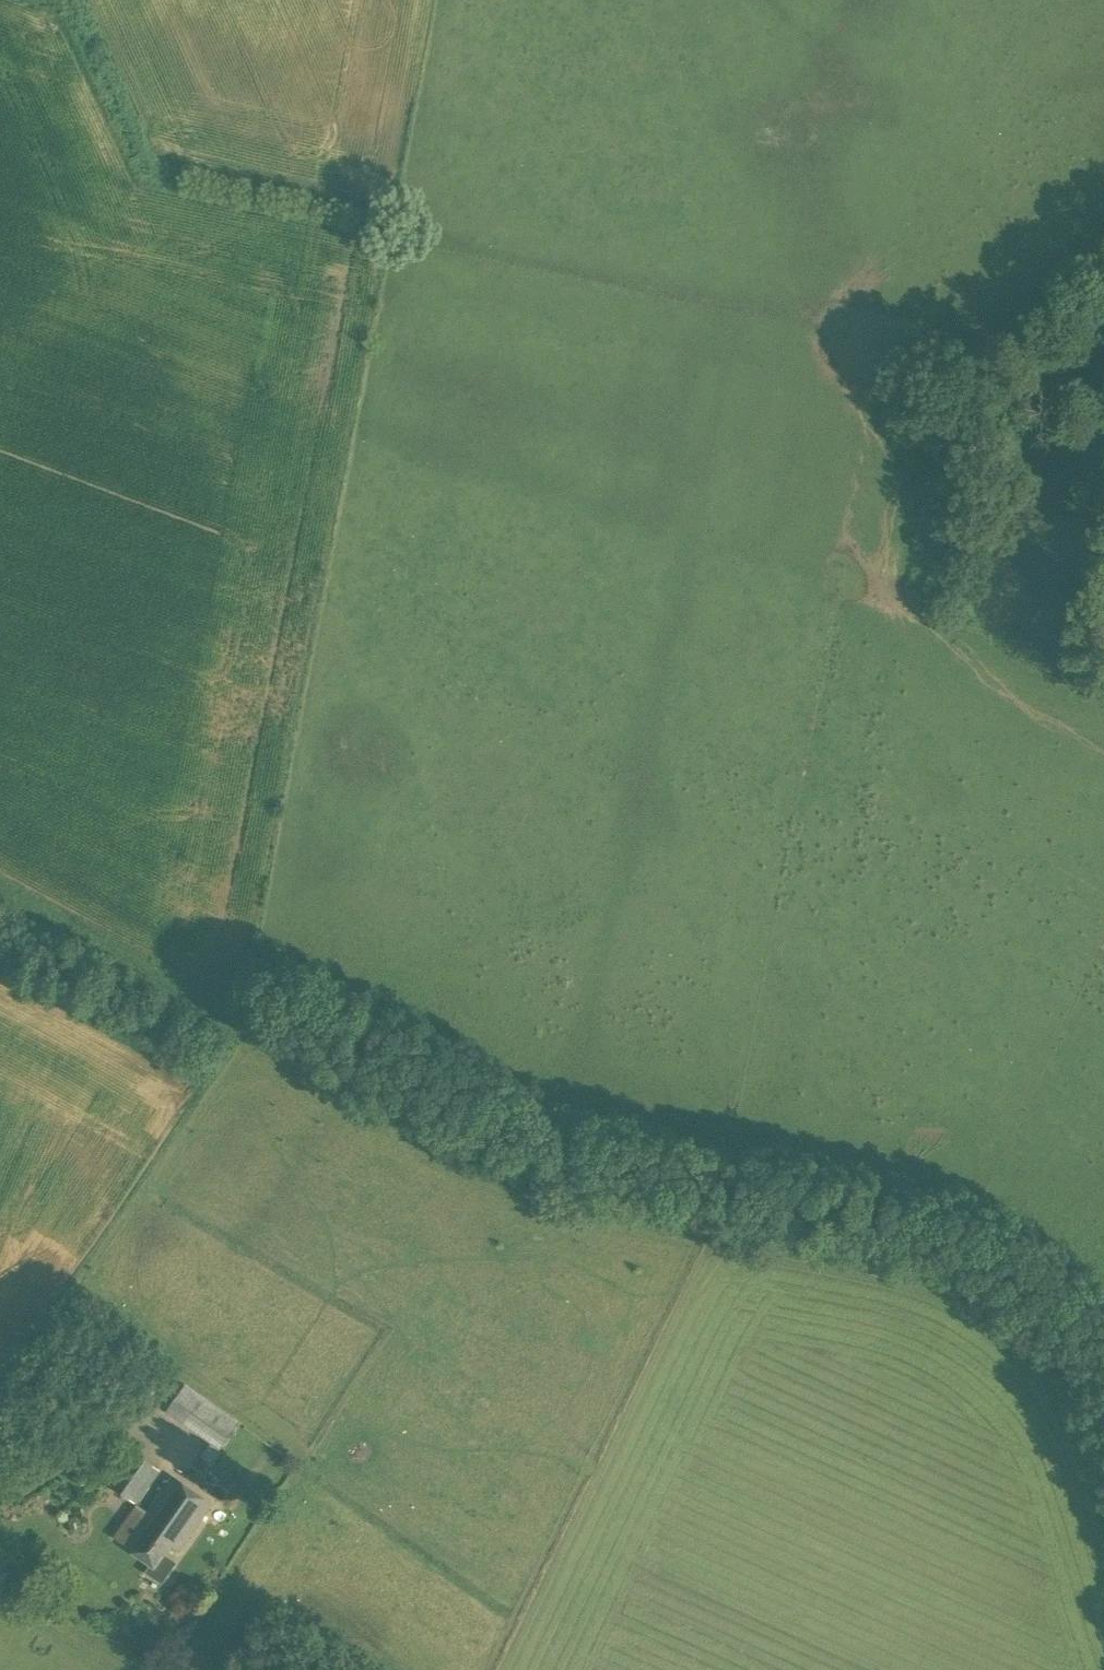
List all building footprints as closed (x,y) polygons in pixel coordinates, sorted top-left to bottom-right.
[(219,1450),(239,1421),(185,1384),(165,1413),(219,1450)] [(129,1499),(153,1465),(135,1453),(111,1487),(129,1499)] [(207,1468),(199,1478),(220,1494),(228,1484),(207,1468)] [(178,1551),(209,1507),(168,1479),(141,1518),(145,1520),(125,1548),(149,1565),(144,1573),(162,1585),(177,1563),(161,1552),(167,1544),(178,1551)]
